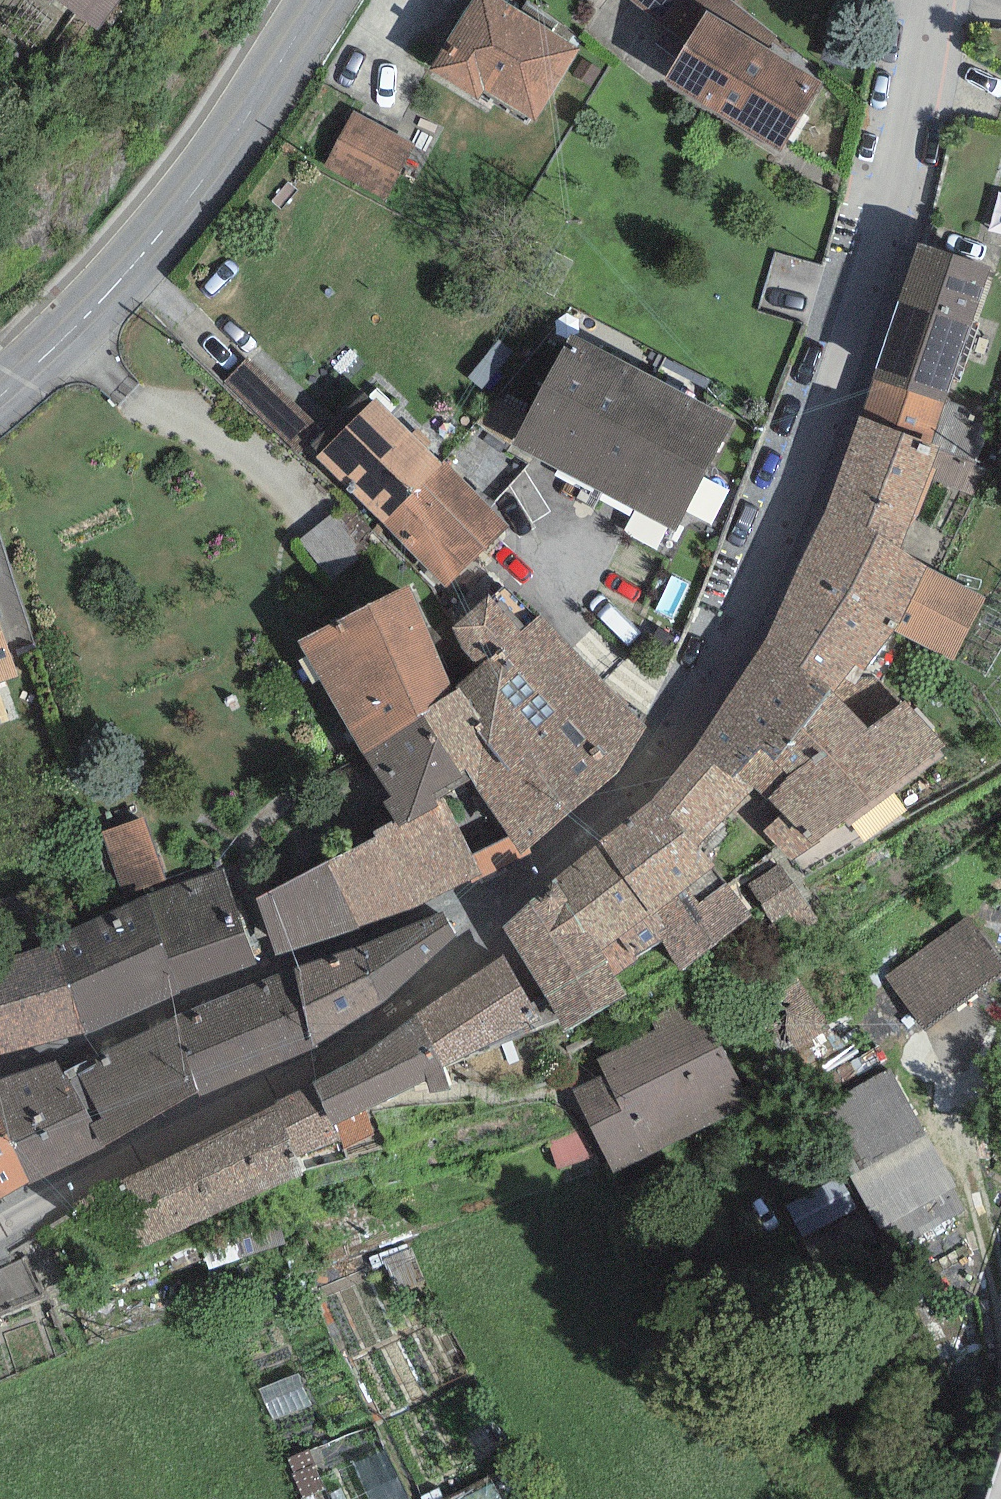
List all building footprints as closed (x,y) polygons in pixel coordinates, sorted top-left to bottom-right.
[(97,29),(119,0),(57,0),(97,29)] [(502,0),(473,0),(429,70),(478,100),(485,90),(535,121),(580,49),(502,0)] [(706,11),(715,0),(629,0),(686,44),(664,80),(779,149),(822,84),(706,11)] [(732,0),(715,0),(706,11),(769,47),(777,35),(732,0)] [(415,145),(353,112),(324,165),(386,199),(415,145)] [(991,267),(916,243),(872,380),(862,417),(932,442),(944,403),(991,267)] [(563,471),(621,361),(570,335),(512,444),(563,471)] [(313,421),(247,357),(224,380),(290,445),(313,421)] [(679,392),(621,361),(563,471),(622,502),(679,392)] [(735,421),(679,392),(622,502),(678,531),(735,421)] [(442,466),(375,399),(316,457),(383,524),(442,466)] [(862,417),(859,416),(825,511),(900,552),(912,515),(917,518),(935,470),(930,469),(939,445),(932,442),(862,417)] [(442,466),(383,524),(446,587),(509,526),(448,461),(442,466)] [(900,552),(825,511),(796,569),(895,629),(953,659),(985,598),(900,552)] [(895,629),(796,569),(763,641),(833,694),(855,664),(865,668),(895,629)] [(410,584),(296,641),(363,756),(422,714),(452,692),(410,584)] [(19,676),(0,621),(0,683),(19,676)] [(763,641),(695,749),(749,794),(754,787),(768,802),(790,778),(775,763),(833,694),(763,641)] [(867,729),(833,694),(775,763),(790,778),(768,802),(783,812),(765,832),(793,861),(944,747),(906,701),(867,729)] [(466,782),(422,714),(363,756),(390,796),(384,803),(394,819),(400,828),(447,803),(444,797),(466,782)] [(651,801),(600,843),(662,939),(686,970),(752,914),(697,844),(749,794),(695,749),(651,801)] [(394,819),(382,826),(418,906),(482,877),(471,853),(447,803),(400,828),(394,819)] [(144,818),(100,834),(125,905),(148,897),(169,890),(144,818)] [(376,836),(254,898),(275,956),(418,906),(382,826),(372,831),(376,836)] [(490,845),(471,853),(482,877),(501,870),(523,860),(510,837),(490,845)] [(600,843),(556,878),(585,934),(590,932),(614,975),(662,939),(600,843)] [(783,863),(747,885),(772,924),(788,914),(801,935),(820,922),(783,863)] [(169,890),(148,897),(180,994),(259,967),(228,864),(169,890)] [(556,878),(504,926),(567,1031),(626,995),(614,975),(590,932),(585,934),(556,878)] [(125,905),(51,941),(84,1035),(180,994),(148,897),(125,905)] [(444,912),(362,945),(370,975),(383,1007),(455,938),(444,912)] [(886,976),(926,1030),(1000,974),(1000,957),(969,914),(886,976)] [(51,941),(0,960),(0,1057),(84,1035),(51,941)] [(294,969),(304,1010),(370,975),(362,945),(294,969)] [(504,954),(415,1016),(443,1070),(538,1020),(504,954)] [(294,969),(174,1016),(185,1060),(304,1010),(294,969)] [(802,974),(748,1005),(779,1060),(833,1029),(802,974)] [(304,1010),(316,1047),(383,1007),(370,975),(304,1010)] [(700,994),(650,1018),(656,1031),(595,1060),(603,1075),(572,1089),(613,1173),(754,1105),(700,994)] [(185,1060),(202,1095),(316,1047),(304,1010),(185,1060)] [(185,1060),(174,1016),(99,1053),(63,1071),(83,1108),(91,1123),(101,1118),(94,1105),(185,1060)] [(380,1044),(312,1082),(340,1141),(343,1150),(375,1133),(367,1110),(403,1091),(426,1080),(429,1092),(452,1089),(443,1070),(415,1016),(380,1044)] [(0,1077),(0,1110),(14,1144),(83,1108),(63,1071),(57,1060),(0,1077)] [(202,1095),(185,1060),(94,1105),(101,1118),(91,1123),(102,1145),(202,1095)] [(887,1071),(825,1106),(815,1112),(883,1228),(898,1220),(908,1238),(965,1204),(887,1071)] [(340,1141),(312,1082),(273,1101),(274,1105),(111,1185),(141,1251),(303,1177),(295,1158),(340,1141)] [(91,1123),(83,1108),(14,1144),(30,1184),(102,1145),(91,1123)] [(30,1184),(14,1144),(0,1110),(0,1199),(30,1184)]
